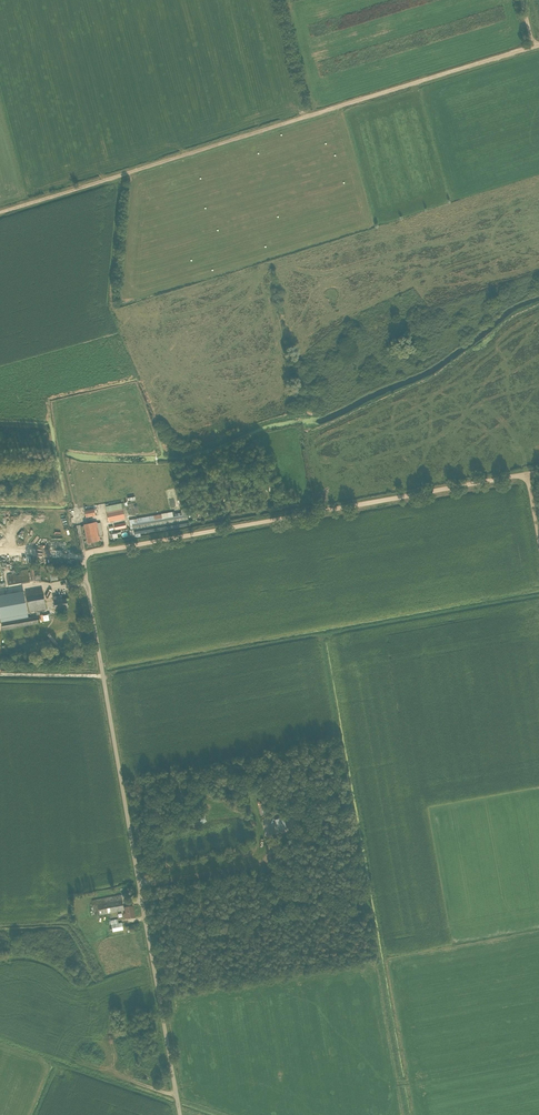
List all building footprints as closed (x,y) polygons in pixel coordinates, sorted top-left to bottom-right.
[(121,503),(106,506),(109,522),(125,518),(121,503)] [(94,509),(84,511),(86,518),(96,515),(94,509)] [(137,522),(132,523),(133,528),(133,529),(134,534),(135,534),(135,538),(141,537),(140,533),(190,525),(189,518),(188,514),(187,514),(165,517),(137,522)] [(97,522),(84,524),(88,543),(100,541),(99,535),(103,534),(101,522),(97,523),(97,522)] [(16,573),(7,575),(9,586),(30,582),(28,571),(28,569),(20,570),(21,572),(21,573),(19,573),(20,575),(17,575),(16,573)] [(0,595),(0,616),(0,618),(28,613),(36,611),(45,610),(41,588),(24,591),(0,595)] [(59,596),(53,597),(56,610),(68,607),(66,598),(60,599),(59,596)] [(29,617),(1,622),(3,630),(38,623),(37,616),(36,616),(31,617),(29,617)] [(277,830),(286,828),(284,817),(275,819),(277,830)] [(121,895),(93,900),(94,906),(95,915),(109,913),(110,917),(112,917),(111,912),(124,910),(121,895)] [(134,916),(132,905),(125,907),(126,915),(125,915),(125,918),(134,916)] [(112,925),(112,927),(113,931),(123,930),(122,923),(119,923),(118,919),(111,920),(112,925)]
